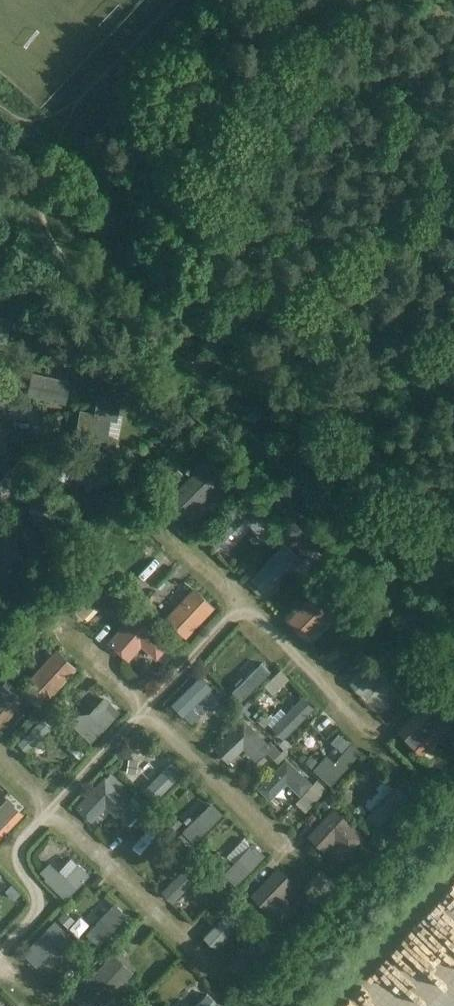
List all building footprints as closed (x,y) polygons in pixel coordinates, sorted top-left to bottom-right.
[(8,343),(11,316),(0,315),(0,342),(8,343)] [(32,371),(27,394),(66,403),(71,380),(32,371)] [(80,409),(75,438),(106,444),(110,422),(117,423),(121,400),(117,400),(118,393),(106,391),(105,398),(98,397),(95,412),(80,409)] [(10,428),(0,419),(0,439),(10,428)] [(63,448),(49,471),(65,481),(69,473),(89,485),(102,464),(89,456),(85,462),(63,448)] [(177,469),(168,461),(160,470),(169,478),(177,469)] [(187,518),(188,517),(191,520),(202,509),(199,506),(217,488),(198,468),(167,498),(187,518)] [(48,487),(24,501),(41,530),(64,517),(48,487)] [(216,547),(239,524),(247,516),(250,513),(239,502),(206,537),(216,547)] [(258,516),(249,525),(258,534),(267,526),(258,516)] [(0,523),(0,556),(5,565),(25,554),(7,520),(0,523)] [(269,579),(289,556),(281,548),(260,571),(269,579)] [(92,567),(62,599),(83,619),(113,588),(92,567)] [(194,587),(165,617),(185,637),(215,607),(194,587)] [(316,589),(286,620),(306,640),(337,610),(316,589)] [(133,612),(108,642),(130,659),(141,646),(156,659),(169,644),(133,612)] [(56,648),(28,679),(49,699),(78,668),(56,648)] [(379,652),(349,682),(362,695),(377,679),(381,682),(382,681),(392,691),(405,678),(400,673),(394,667),(399,663),(391,654),(386,659),(379,652)] [(246,672),(241,677),(236,682),(248,694),(250,692),(255,687),(277,665),(272,658),(265,653),(246,672)] [(221,697),(215,692),(198,676),(171,703),(182,714),(184,711),(193,701),(199,695),(204,700),(206,698),(210,702),(211,703),(214,703),(216,703),(217,702),(221,697)] [(25,695),(6,678),(0,684),(0,723),(25,696),(25,695)] [(414,713),(399,729),(418,747),(431,734),(435,738),(450,722),(429,702),(438,693),(429,684),(407,706),(414,713)] [(358,708),(374,725),(395,706),(379,689),(358,708)] [(74,713),(68,721),(91,741),(120,711),(105,696),(89,712),(74,713)] [(302,696),(272,727),(284,739),(314,708),(302,696)] [(18,744),(27,753),(52,727),(42,718),(18,744)] [(244,720),(216,746),(227,758),(245,741),(258,756),(265,750),(273,759),(280,752),(272,743),(268,746),(244,720)] [(327,754),(313,769),(313,770),(330,785),(361,750),(351,742),(334,761),(327,754)] [(313,769),(318,762),(310,756),(305,762),(313,769)] [(286,758),(257,788),(270,800),(287,782),(299,795),(312,782),(286,758)] [(136,774),(138,761),(129,760),(127,772),(136,774)] [(156,800),(180,775),(172,767),(148,792),(156,800)] [(104,775),(75,806),(91,822),(105,807),(117,818),(118,816),(127,824),(139,812),(137,810),(142,805),(133,797),(130,800),(119,788),(124,783),(111,772),(106,777),(104,775)] [(327,789),(317,780),(295,803),(305,812),(327,789)] [(339,781),(334,787),(341,793),(344,790),(347,787),(339,781)] [(376,827),(407,796),(397,785),(365,817),(376,827)] [(156,801),(165,811),(181,796),(172,786),(156,801)] [(25,813),(0,791),(0,839),(25,813)] [(325,810),(329,806),(333,802),(327,796),(319,804),(325,810)] [(185,833),(194,841),(195,843),(224,814),(213,803),(195,822),(190,828),(185,833)] [(336,807),(310,834),(308,836),(324,852),(336,840),(349,852),(365,835),(336,807)] [(177,829),(182,823),(174,816),(169,823),(177,829)] [(224,874),(235,885),(243,878),(265,855),(253,843),(228,869),(224,874)] [(175,865),(183,859),(178,854),(171,859),(175,865)] [(219,867),(226,861),(218,854),(212,861),(219,867)] [(193,881),(198,876),(204,871),(193,859),(162,890),(166,897),(173,902),(193,881)] [(49,861),(39,871),(45,877),(43,879),(65,899),(90,874),(78,863),(66,875),(59,869),(58,870),(49,861)] [(297,909),(288,900),(283,896),(295,884),(278,867),(251,895),(270,914),(265,919),(273,928),(278,922),(281,926),(297,909)] [(215,894),(219,899),(225,893),(221,888),(215,894)] [(114,904),(88,933),(99,943),(126,914),(114,904)] [(244,915),(233,905),(206,934),(216,944),(227,932),(229,934),(235,928),(233,927),(244,915)] [(64,913),(59,919),(68,927),(73,922),(64,913)] [(54,920),(23,952),(36,965),(50,951),(53,954),(64,952),(75,940),(54,920)] [(273,944),(265,936),(258,943),(266,951),(273,944)] [(79,989),(97,1005),(102,1005),(132,974),(113,954),(79,989)] [(48,986),(56,995),(71,981),(63,973),(48,986)] [(193,1005),(210,1005),(212,1004),(203,996),(193,1005)]
